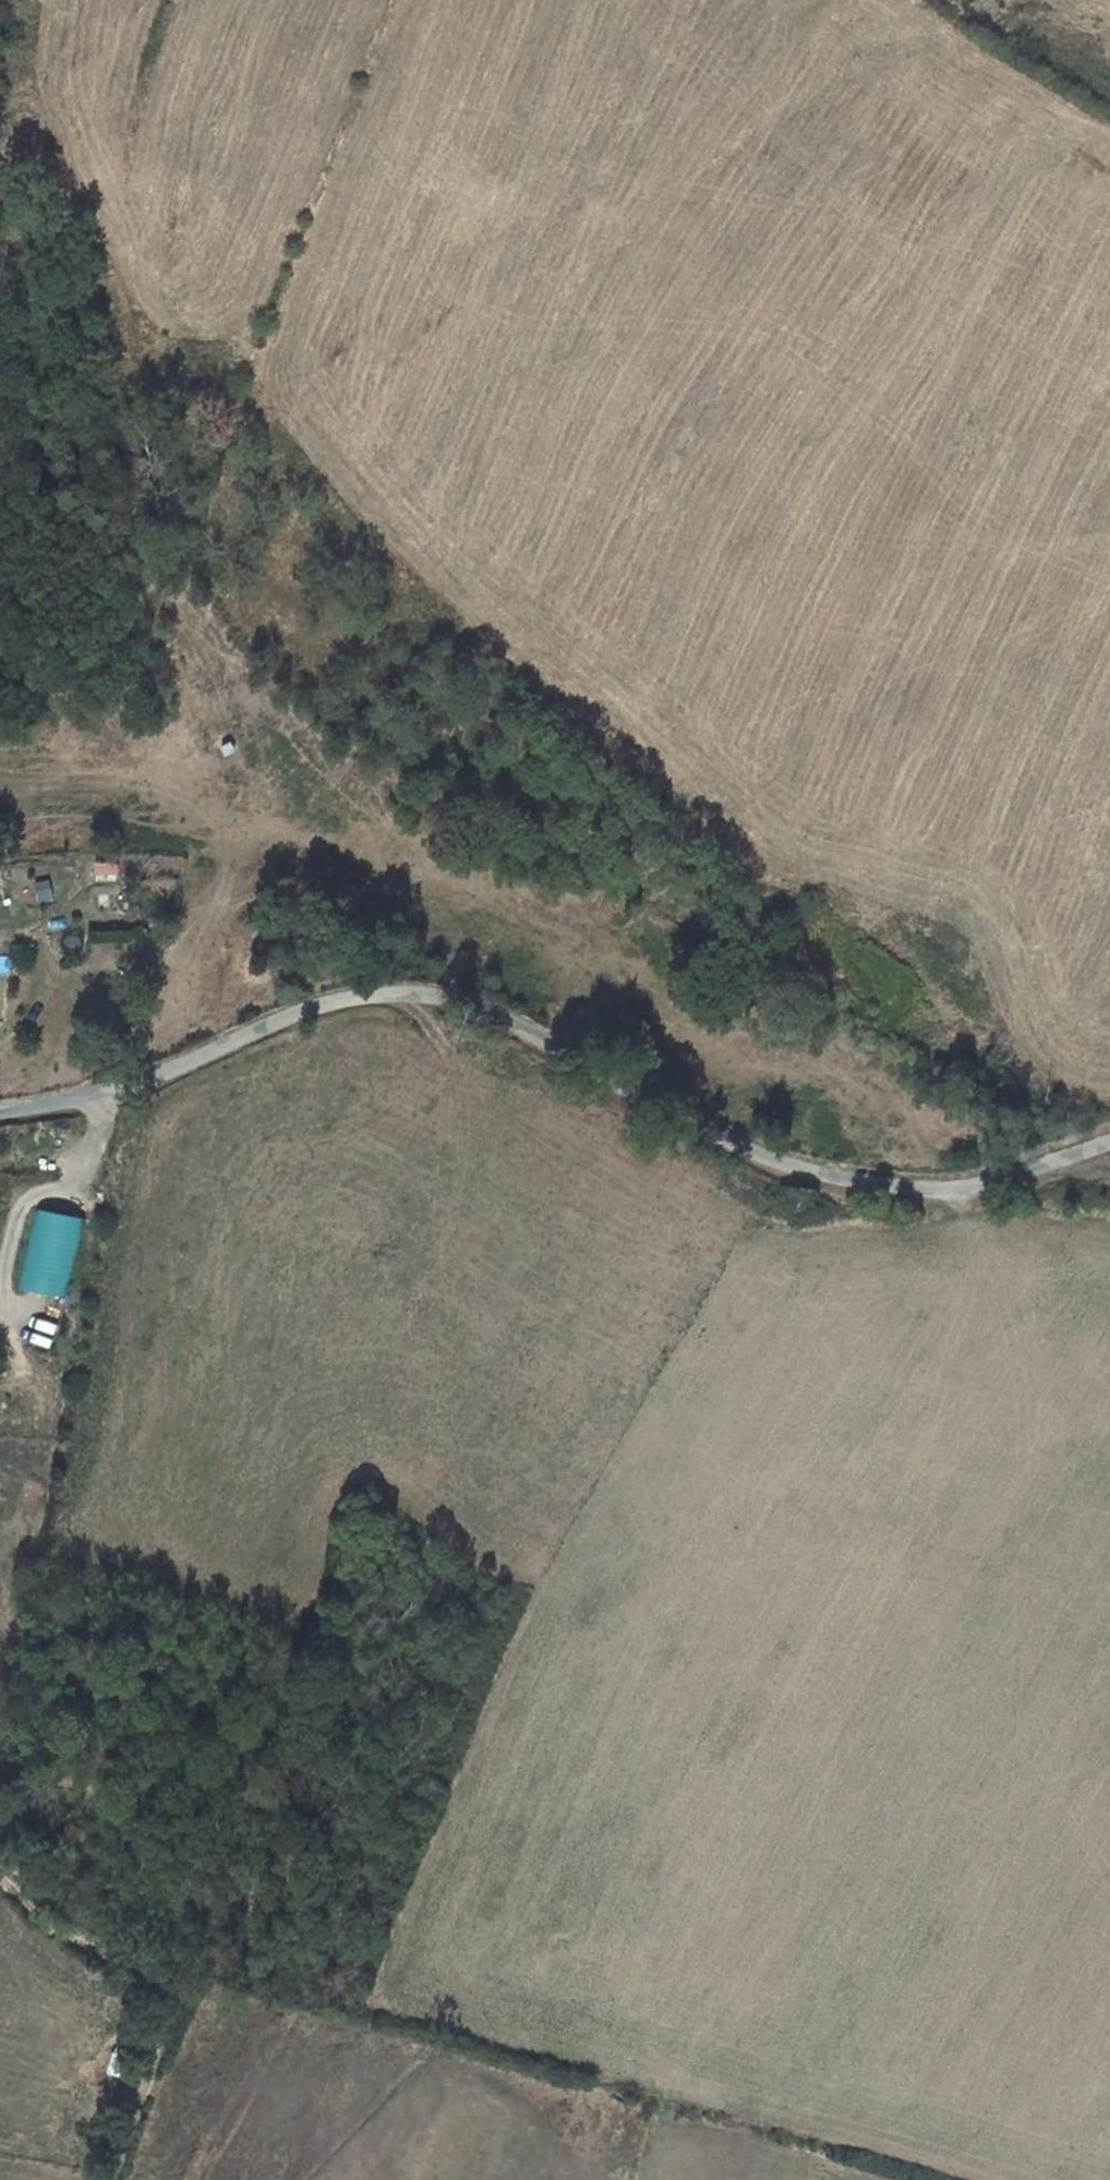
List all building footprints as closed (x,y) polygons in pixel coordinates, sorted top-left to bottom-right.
[(19,1286),(63,1297),(84,1217),(39,1206),(19,1286)]
